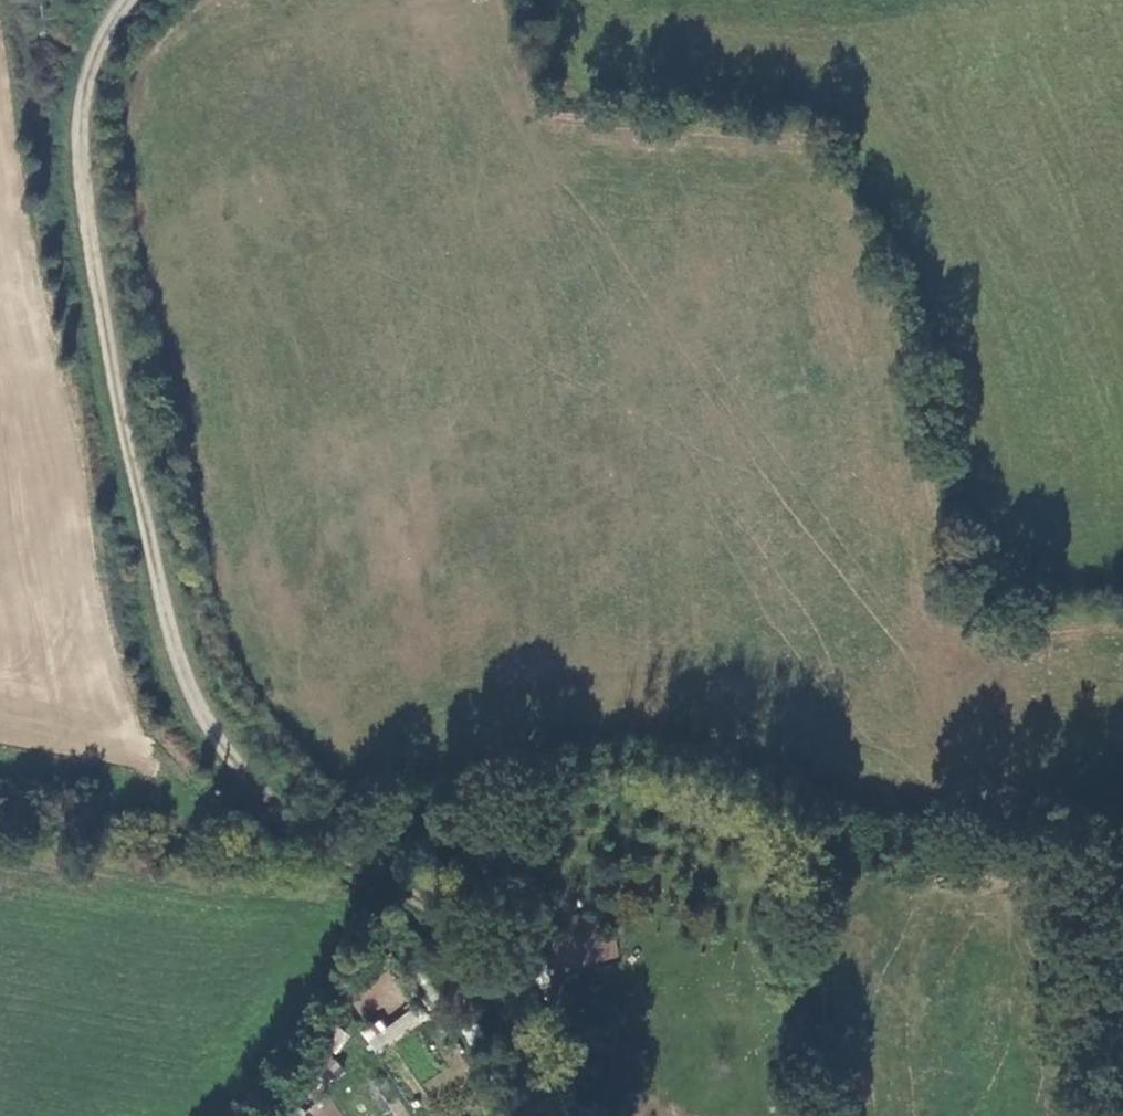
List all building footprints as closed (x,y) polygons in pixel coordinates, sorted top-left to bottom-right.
[(373,1050),(427,1020),(419,1005),(383,1025),(381,1021),(363,1031),(373,1050)]
